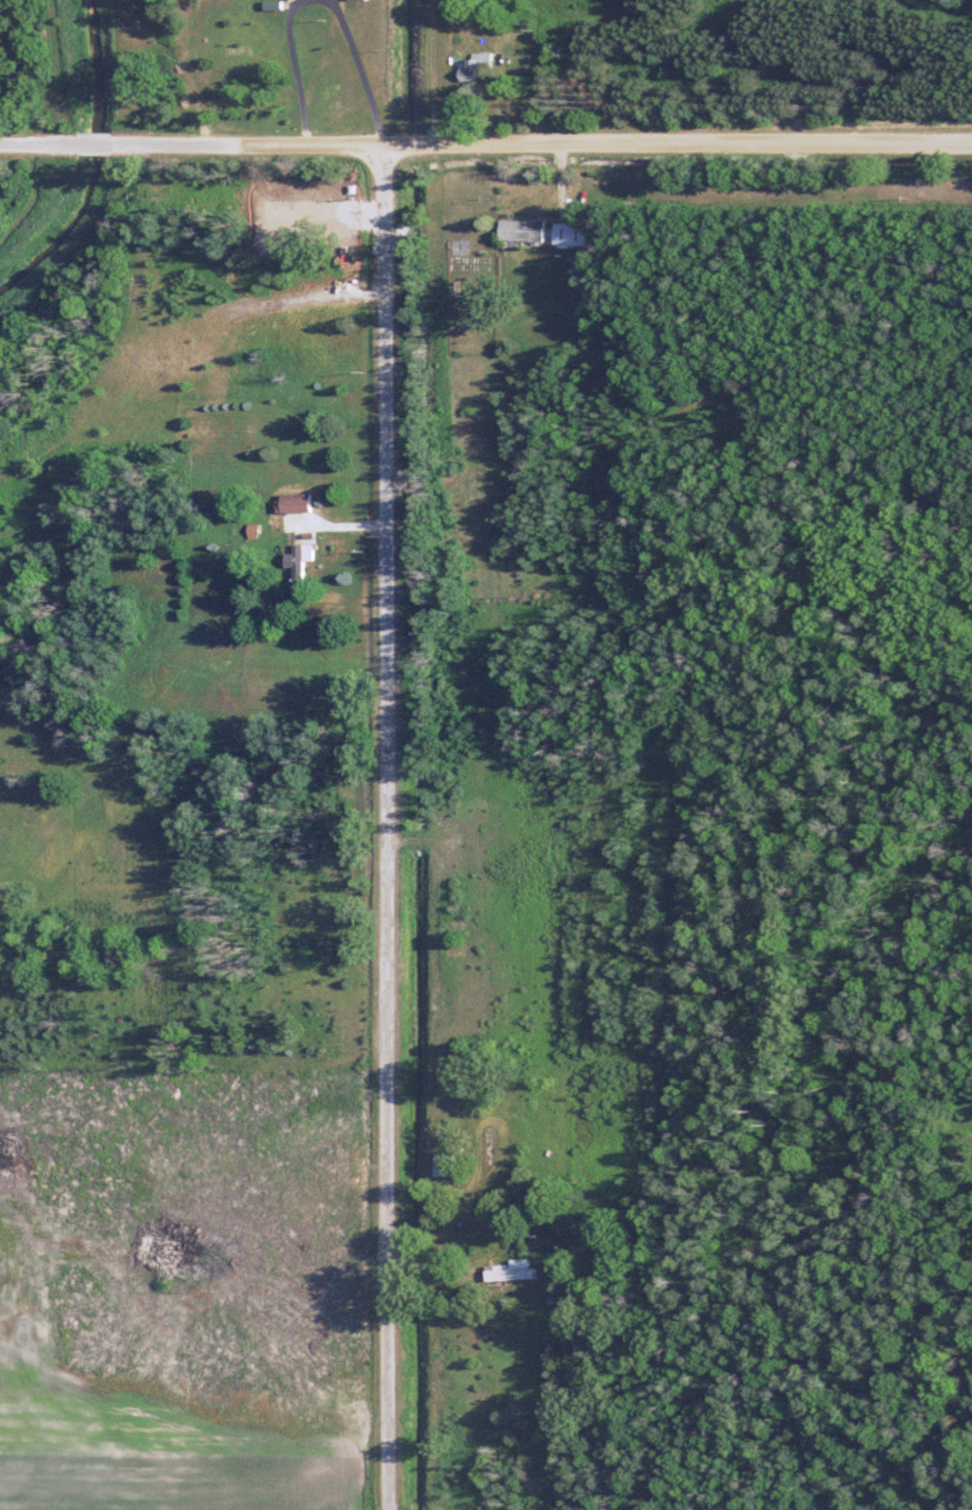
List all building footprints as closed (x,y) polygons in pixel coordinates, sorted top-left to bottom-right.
[(499,67),(499,53),(481,53),(481,59),(469,59),(469,79),(490,79),(490,67),(499,67)] [(506,219),(506,240),(551,240),(551,220),(506,219)] [(595,223),(558,223),(558,245),(595,245),(595,223)] [(319,494),(287,494),(287,512),(319,512),(319,494)] [(295,589),(312,588),(311,544),(295,544),(295,589)] [(496,1281),(543,1280),(543,1259),(519,1259),(519,1265),(496,1265),(496,1281)]
